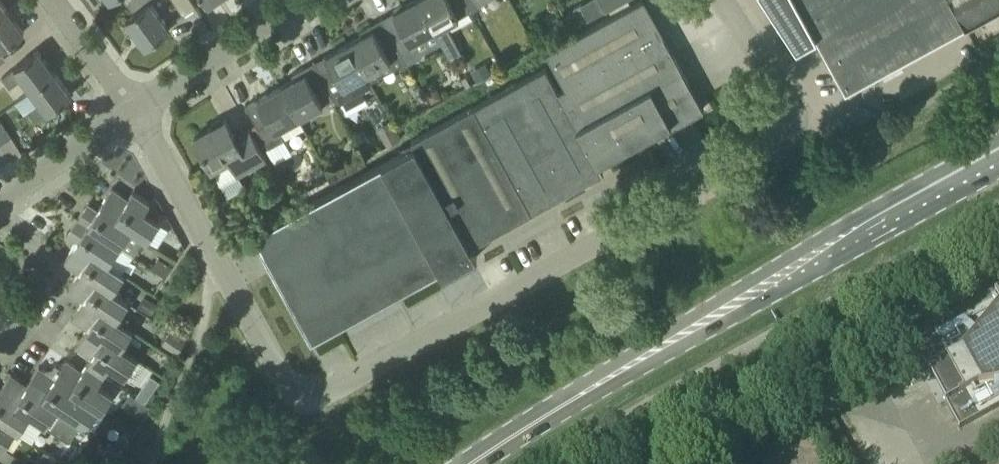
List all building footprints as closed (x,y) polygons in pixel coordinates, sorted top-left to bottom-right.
[(126,1),(135,12),(126,19),(145,45),(169,27),(150,1),(151,0),(128,0),(126,1)] [(183,15),(196,6),(192,0),(174,0),(183,15)] [(419,0),(413,0),(382,17),(402,54),(407,63),(423,55),(415,40),(435,30),(419,0)] [(470,10),(465,0),(419,0),(435,30),(450,57),(461,51),(446,23),(470,10)] [(481,0),(465,0),(470,10),(483,3),(481,0)] [(663,33),(645,0),(637,0),(546,50),(566,86),(663,33)] [(605,9),(622,0),(600,0),(605,9)] [(797,48),(816,37),(846,91),(877,74),(878,76),(882,74),(881,72),(900,62),(901,63),(905,61),(904,60),(965,26),(965,25),(951,0),(765,0),(797,48)] [(965,25),(998,7),(998,0),(951,0),(965,25)] [(565,16),(571,28),(589,18),(581,3),(573,7),(575,10),(565,16)] [(1,49),(24,31),(7,9),(0,14),(0,50),(1,49)] [(402,54),(382,17),(360,29),(362,34),(349,41),(367,73),(402,54)] [(578,125),(630,96),(682,68),(663,33),(566,86),(559,90),(578,125)] [(349,41),(314,61),(334,98),(334,97),(338,104),(373,85),(367,73),(349,41)] [(55,72),(38,49),(14,67),(15,67),(2,77),(10,87),(22,78),(31,90),(55,72)] [(334,98),(314,61),(292,73),(295,78),(281,85),(299,117),(334,98)] [(486,61),(470,70),(476,80),(492,72),(486,61)] [(545,66),(510,85),(568,191),(603,171),(597,160),(578,125),(559,90),(545,66)] [(682,68),(630,96),(578,125),(597,160),(670,121),(672,125),(704,107),(682,68)] [(40,101),(28,110),(36,121),(72,94),(55,72),(31,90),(40,101)] [(299,117),(281,85),(246,105),(268,146),(304,127),(298,117),(299,117)] [(532,210),(568,191),(510,85),(475,105),(532,210)] [(470,244),(532,210),(475,105),(411,139),(414,145),(256,232),(313,337),(440,268),(443,273),(460,263),(458,260),(470,253),(472,257),(476,255),(470,244)] [(1,119),(0,118),(0,144),(12,136),(1,119)] [(220,183),(238,173),(238,174),(267,159),(249,127),(235,134),(226,118),(195,136),(212,167),(220,183)] [(394,126),(380,133),(386,144),(400,137),(394,126)] [(320,160),(306,168),(314,182),(328,175),(320,160)] [(113,187),(106,198),(121,208),(115,217),(145,236),(148,239),(160,221),(144,210),(150,202),(133,190),(126,202),(121,198),(122,197),(121,192),(113,187)] [(115,217),(121,208),(106,198),(98,208),(92,205),(89,209),(85,206),(78,218),(120,245),(133,254),(145,236),(115,217)] [(120,245),(78,218),(70,229),(75,232),(72,236),(77,240),(70,251),(86,262),(93,252),(109,262),(120,245)] [(82,268),(74,279),(90,290),(97,280),(113,290),(125,273),(109,262),(93,252),(86,262),(70,251),(63,261),(71,267),(76,266),(77,264),(82,268)] [(118,318),(129,301),(113,290),(97,280),(90,290),(74,279),(67,289),(75,295),(80,294),(81,293),(86,296),(79,307),(94,318),(101,308),(118,318)] [(998,299),(996,297),(995,297),(996,300),(933,334),(947,359),(941,362),(942,363),(947,360),(964,391),(958,394),(959,396),(965,393),(978,418),(998,407),(998,298),(998,299)] [(83,335),(99,346),(105,336),(121,347),(134,328),(118,318),(101,308),(94,318),(79,307),(72,317),(79,323),(84,322),(85,320),(90,324),(83,335)] [(185,339),(170,329),(163,341),(178,351),(185,339)] [(87,363),(104,374),(110,365),(125,375),(137,357),(121,347),(105,336),(99,346),(83,335),(76,345),(84,351),(89,350),(90,348),(95,352),(87,363)] [(67,359),(61,367),(60,370),(76,380),(69,390),(99,409),(99,408),(101,410),(114,392),(99,382),(104,374),(87,363),(80,374),(75,371),(76,369),(75,365),(67,359)] [(39,366),(33,376),(48,386),(42,396),(58,406),(87,426),(99,409),(69,390),(76,380),(60,370),(61,367),(56,364),(53,367),(44,369),(39,366)] [(12,373),(4,384),(20,394),(14,404),(30,414),(46,425),(58,406),(42,396),(48,386),(33,376),(25,388),(20,384),(21,383),(20,378),(12,373)] [(140,381),(132,392),(132,393),(146,402),(154,391),(140,381)] [(4,384),(0,390),(0,419),(16,429),(18,431),(30,414),(14,404),(20,394),(4,384)] [(151,407),(141,400),(134,411),(144,418),(151,407)] [(4,447),(16,429),(0,419),(0,445),(4,447)]
